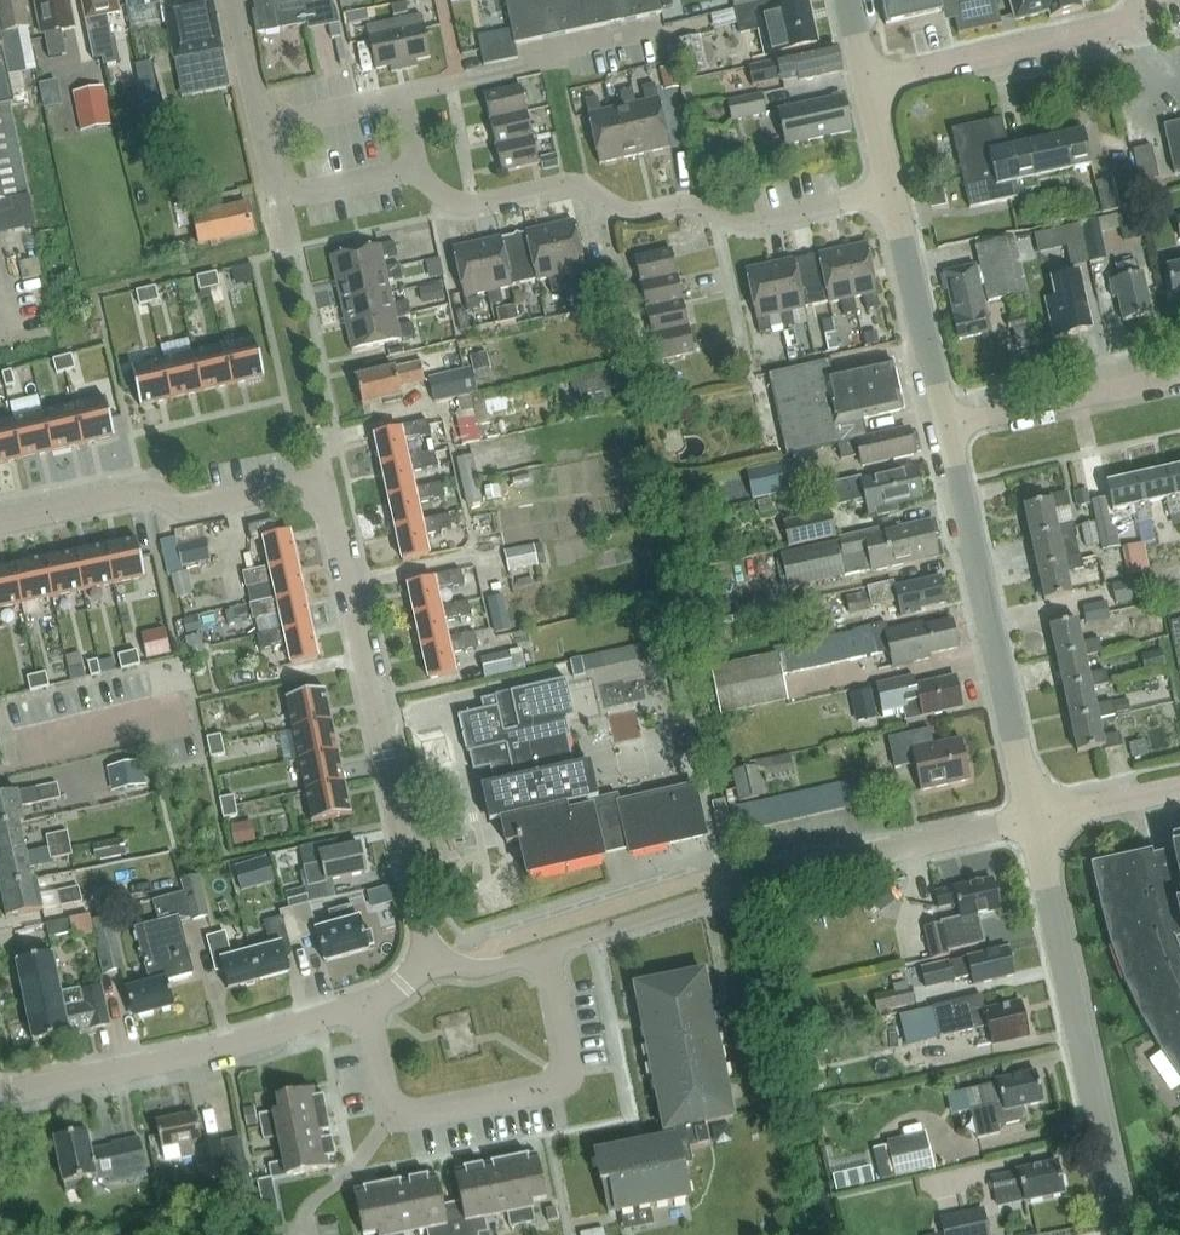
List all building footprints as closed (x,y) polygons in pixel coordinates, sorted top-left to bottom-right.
[(5,32),(1,33),(10,75),(27,72),(18,29),(30,27),(25,0),(0,0),(0,9),(5,32)] [(76,26),(71,0),(40,0),(41,4),(36,4),(42,34),(44,33),(50,59),(68,55),(62,29),(76,26)] [(87,25),(95,59),(103,58),(104,66),(120,63),(116,39),(112,40),(107,16),(121,13),(118,0),(82,0),(85,16),(87,25)] [(162,7),(163,7),(173,61),(224,52),(215,0),(161,0),(162,7)] [(258,34),(307,25),(308,30),(330,26),(332,40),(335,39),(341,67),(348,66),(340,24),(338,25),(336,11),(334,7),(330,0),(252,0),(258,34)] [(509,31),(478,39),(484,65),(516,57),(514,47),(662,11),(659,0),(503,0),(509,31)] [(765,0),(733,0),(735,9),(746,6),(755,2),(765,0)] [(817,43),(809,4),(783,9),(781,0),(765,0),(755,2),(746,6),(735,9),(741,36),(760,31),(765,54),(817,43)] [(953,8),(952,0),(882,0),(887,22),(943,11),(953,8)] [(953,8),(959,34),(1003,24),(997,0),(952,0),(953,8)] [(1016,19),(1050,10),(1051,16),(1082,6),(1081,0),(1082,0),(1011,0),(1016,19)] [(394,19),(404,69),(417,67),(416,59),(432,56),(423,14),(394,19)] [(404,69),(394,19),(367,25),(376,68),(390,65),(391,72),(404,69)] [(0,29),(0,235),(36,228),(10,104),(16,103),(10,75),(1,33),(0,29)] [(701,36),(668,43),(673,61),(685,58),(689,74),(709,69),(701,36)] [(838,48),(748,67),(752,85),(781,78),(782,82),(799,79),(800,82),(843,73),(838,48)] [(151,62),(136,65),(140,84),(155,81),(151,62)] [(636,103),(648,153),(669,147),(654,84),(643,87),(646,100),(636,103)] [(73,92),(82,132),(112,125),(103,86),(73,92)] [(489,121),(527,112),(521,86),(483,95),(489,121)] [(623,106),(612,108),(624,158),(648,153),(636,103),(632,88),(621,91),(619,91),(623,106)] [(762,94),(728,101),(732,122),(767,115),(762,94)] [(624,158),(612,108),(601,111),(598,96),(583,99),(599,164),(624,158)] [(788,144),(851,131),(844,98),(781,111),(788,144)] [(534,137),(533,136),(540,134),(537,125),(531,127),(527,112),(489,121),(495,147),(534,137)] [(953,129),(970,208),(1020,197),(1019,193),(1040,189),(1039,184),(1073,176),(1072,169),(1091,165),(1084,132),(1009,148),(1002,119),(953,129)] [(1164,125),(1175,173),(1179,172),(1179,122),(1164,125)] [(534,137),(495,147),(502,172),(540,164),(534,137)] [(1141,182),(1159,178),(1152,145),(1134,150),(1141,182)] [(1119,210),(1119,209),(1133,206),(1130,192),(1137,190),(1134,175),(1113,180),(1096,183),(1101,205),(1102,214),(1119,210)] [(199,244),(255,231),(249,203),(193,216),(199,244)] [(1107,259),(1098,220),(1080,223),(1089,263),(1107,259)] [(550,227),(562,277),(571,275),(575,289),(588,286),(574,221),(550,227)] [(565,291),(562,277),(550,227),(526,232),(537,283),(548,280),(551,295),(565,291)] [(537,283),(526,232),(501,238),(512,288),(537,283)] [(1081,234),(1065,238),(1072,267),(1088,263),(1081,234)] [(975,245),(988,303),(1028,294),(1015,236),(975,245)] [(500,291),(512,288),(501,238),(476,243),(488,294),(491,308),(504,305),(500,291)] [(336,280),(386,269),(383,259),(398,256),(395,243),(331,258),(336,280)] [(488,294),(476,243),(453,248),(468,313),(480,310),(477,296),(488,294)] [(843,248),(855,299),(864,297),(867,310),(880,307),(866,243),(843,248)] [(857,312),(855,299),(843,248),(818,254),(829,304),(840,301),(843,315),(857,312)] [(640,284),(678,275),(672,249),(634,257),(640,284)] [(829,304),(818,254),(793,259),(805,309),(829,304)] [(805,309),(793,259),(769,265),(780,315),(783,329),(797,325),(794,311),(805,309)] [(227,268),(232,287),(258,281),(252,261),(227,268)] [(1123,321),(1151,316),(1142,274),(1139,275),(1136,261),(1116,265),(1119,279),(1110,281),(1114,299),(1118,298),(1123,321)] [(342,304),(391,293),(389,282),(403,279),(400,267),(400,265),(386,269),(336,280),(342,304)] [(780,315),(769,265),(747,269),(761,332),(773,330),(770,317),(780,315)] [(1166,268),(1171,294),(1179,292),(1179,265),(1166,268)] [(990,332),(986,316),(975,266),(944,273),(959,339),(990,332)] [(217,272),(207,275),(210,289),(220,287),(217,272)] [(1055,297),(1046,299),(1054,337),(1091,329),(1079,272),(1051,278),(1055,297)] [(207,275),(197,277),(200,291),(210,289),(207,275)] [(646,310),(684,301),(678,275),(640,284),(646,310)] [(606,282),(609,297),(622,294),(618,279),(606,282)] [(427,287),(431,303),(445,299),(442,284),(427,287)] [(628,288),(631,302),(642,299),(639,285),(628,288)] [(156,287),(146,289),(150,303),(159,301),(156,287)] [(146,289),(136,291),(140,306),(150,303),(146,289)] [(347,327),(397,316),(409,313),(409,314),(411,313),(408,300),(394,304),(391,293),(342,304),(347,327)] [(684,301),(646,310),(652,336),(690,328),(684,301)] [(397,316),(347,327),(352,351),(416,336),(413,323),(399,326),(397,316)] [(690,328),(652,336),(658,361),(696,354),(690,328)] [(839,349),(836,332),(826,333),(829,351),(839,349)] [(254,339),(225,346),(234,385),(263,378),(265,378),(255,338),(254,338),(254,339)] [(225,346),(193,353),(203,392),(234,385),(225,346)] [(193,353),(162,360),(171,399),(203,392),(193,353)] [(476,372),(490,369),(487,353),(472,356),(476,372)] [(72,355),(62,357),(66,371),(76,369),(72,355)] [(57,374),(66,371),(62,357),(53,360),(57,374)] [(133,367),(131,367),(141,407),(142,407),(142,406),(171,399),(162,360),(133,367)] [(399,387),(425,379),(420,360),(357,377),(364,406),(385,400),(385,404),(402,399),(399,387)] [(862,437),(861,435),(858,419),(904,410),(894,361),(832,375),(829,361),(770,374),(788,454),(862,437)] [(472,368),(429,378),(435,403),(478,393),(472,368)] [(612,383),(609,369),(578,376),(581,390),(612,383)] [(2,373),(6,387),(15,385),(12,371),(2,373)] [(104,399),(75,406),(84,444),(113,437),(113,438),(115,438),(106,398),(104,398),(104,399)] [(75,406),(44,413),(53,452),(84,444),(75,406)] [(53,452),(44,413),(13,420),(22,459),(53,452)] [(22,459),(13,420),(0,423),(0,464),(22,459)] [(428,420),(415,422),(401,426),(401,428),(375,434),(382,466),(408,460),(407,457),(403,441),(431,435),(428,420)] [(842,459),(862,455),(865,466),(914,455),(908,428),(839,444),(842,459)] [(435,451),(422,454),(407,457),(408,460),(382,466),(388,498),(415,493),(414,489),(410,473),(438,467),(435,451)] [(457,459),(462,482),(478,478),(472,455),(457,459)] [(507,504),(595,495),(591,460),(503,469),(507,504)] [(798,460),(747,471),(754,499),(804,488),(798,460)] [(899,511),(897,502),(924,496),(917,468),(914,469),(913,466),(873,476),(874,478),(863,481),(862,477),(834,484),(832,484),(837,506),(839,505),(865,499),(869,514),(877,512),(878,515),(899,511)] [(1169,470),(1175,496),(1179,495),(1179,468),(1169,470)] [(1179,495),(1175,496),(1169,470),(1138,478),(1144,503),(1148,502),(1166,498),(1173,529),(1179,527),(1179,497),(1179,495)] [(478,478),(462,482),(468,506),(483,502),(478,478)] [(1144,503),(1138,478),(1106,483),(1112,510),(1135,505),(1138,522),(1152,519),(1148,502),(1144,503)] [(442,483),(429,485),(414,489),(415,493),(388,498),(395,529),(421,524),(420,520),(417,504),(445,498),(442,483)] [(1074,491),(1077,507),(1090,504),(1087,489),(1074,491)] [(1105,491),(1090,494),(1102,551),(1120,548),(1116,527),(1112,528),(1105,491)] [(1057,527),(1073,524),(1069,505),(1070,505),(1067,492),(1051,495),(1052,499),(1024,505),(1031,537),(1058,531),(1057,527)] [(831,512),(785,522),(790,546),(837,535),(831,512)] [(448,514),(436,517),(420,520),(421,524),(395,529),(402,560),(428,555),(424,535),(452,529),(448,514)] [(274,536),(271,521),(248,526),(251,541),(263,538),(267,554),(252,557),(254,570),(269,567),(270,570),(298,564),(291,532),(274,536)] [(841,543),(782,554),(789,587),(845,575),(845,576),(872,570),(873,571),(937,557),(929,521),(916,524),(916,523),(901,527),(901,524),(840,538),(841,543)] [(1082,526),(1087,547),(1099,545),(1095,523),(1082,526)] [(1031,537),(1038,569),(1065,563),(1064,558),(1080,555),(1076,537),(1077,537),(1074,524),(1073,524),(1057,527),(1058,531),(1031,537)] [(136,539),(106,545),(114,584),(144,578),(144,579),(146,578),(137,538),(136,539)] [(178,546),(183,567),(211,560),(206,539),(178,546)] [(545,564),(543,555),(545,555),(542,542),(504,551),(509,573),(538,567),(538,565),(545,564)] [(1143,544),(1123,549),(1129,576),(1150,571),(1143,544)] [(106,545),(75,552),(83,591),(114,584),(106,545)] [(75,552),(44,559),(52,597),(83,591),(75,552)] [(1044,599),(1071,594),(1068,578),(1085,574),(1081,555),(1080,555),(1064,558),(1065,563),(1038,569),(1044,599)] [(44,559),(13,565),(21,604),(52,597),(44,559)] [(273,582),(277,598),(278,601),(305,595),(298,564),(270,570),(269,567),(254,570),(244,572),(247,588),(273,582)] [(21,604),(13,565),(0,568),(0,608),(21,604)] [(461,570),(448,573),(434,576),(435,578),(407,584),(415,616),(441,610),(440,607),(437,592),(465,586),(461,570)] [(172,575),(177,599),(192,595),(187,572),(172,575)] [(922,608),(946,602),(941,578),(895,588),(893,580),(868,586),(873,606),(898,601),(902,616),(920,612),(922,608)] [(1147,578),(1112,586),(1117,604),(1151,596),(1147,578)] [(870,612),(866,592),(846,597),(850,616),(870,612)] [(280,613),(283,630),(284,633),(311,627),(305,595),(278,601),(277,598),(250,604),(253,619),(280,613)] [(488,598),(496,634),(511,631),(503,595),(488,598)] [(468,601),(455,604),(440,607),(441,610),(415,616),(421,648),(448,642),(447,638),(444,622),(471,615),(468,601)] [(1106,601),(1083,606),(1087,624),(1110,618),(1106,601)] [(1084,652),(1085,656),(1102,652),(1099,639),(1082,643),(1077,620),(1050,626),(1057,658),(1084,652)] [(781,673),(791,672),(891,651),(894,665),(928,658),(927,653),(956,647),(951,622),(923,628),(922,623),(887,631),(885,624),(857,630),(858,632),(776,649),(777,654),(710,668),(720,715),(787,701),(781,673)] [(142,631),(146,655),(174,650),(170,625),(142,631)] [(284,633),(283,630),(257,635),(260,651),(287,645),(291,664),(318,658),(311,627),(284,633)] [(475,632),(463,635),(447,638),(448,642),(421,648),(429,680),(455,674),(450,654),(478,648),(475,632)] [(188,650),(203,646),(201,634),(185,638),(188,650)] [(646,672),(640,642),(565,659),(569,676),(599,670),(602,682),(646,672)] [(203,646),(188,650),(191,662),(206,659),(203,646)] [(526,670),(521,648),(481,656),(485,678),(526,670)] [(137,651),(128,653),(132,667),(141,665),(137,651)] [(1057,658),(1063,689),(1090,684),(1091,687),(1108,684),(1106,670),(1088,674),(1085,656),(1084,652),(1057,658)] [(122,669),(132,667),(128,653),(119,655),(122,669)] [(97,660),(88,663),(92,677),(101,674),(97,660)] [(37,675),(40,689),(50,687),(46,672),(37,675)] [(619,794),(599,799),(591,763),(575,766),(568,734),(570,734),(566,715),(575,713),(566,674),(509,687),(510,691),(495,695),(494,692),(478,695),(481,706),(456,712),(465,751),(467,750),(471,769),(488,765),(493,785),(481,788),(489,824),(501,821),(506,843),(517,841),(517,844),(520,843),(528,876),(604,858),(603,853),(629,846),(631,853),(707,835),(696,785),(620,802),(619,794)] [(31,691),(40,689),(37,675),(27,677),(31,691)] [(914,676),(876,685),(883,713),(903,708),(906,720),(923,717),(939,714),(938,711),(962,707),(956,677),(916,686),(914,676)] [(1098,718),(1114,715),(1115,715),(1112,702),(1095,706),(1091,687),(1090,684),(1063,689),(1070,721),(1098,715),(1098,718)] [(860,719),(880,713),(873,687),(853,693),(860,719)] [(286,700),(293,730),(332,721),(325,692),(326,692),(326,690),(286,698),(286,700)] [(1129,699),(1113,703),(1116,714),(1131,711),(1129,699)] [(1098,715),(1070,721),(1076,753),(1103,747),(1104,750),(1122,746),(1119,733),(1102,736),(1098,718),(1098,715)] [(332,721),(293,730),(299,761),(338,753),(332,721)] [(961,739),(933,745),(930,730),(888,739),(895,769),(916,764),(922,790),(970,779),(961,739)] [(221,735),(207,738),(209,748),(223,745),(221,735)] [(223,745),(209,748),(211,758),(225,755),(223,745)] [(338,753),(299,761),(306,792),(345,784),(338,753)] [(757,766),(733,770),(740,802),(763,797),(758,772),(792,765),(790,755),(756,762),(757,766)] [(132,763),(108,767),(112,792),(136,788),(132,763)] [(880,774),(862,778),(868,804),(886,800),(880,774)] [(862,778),(847,782),(853,807),(868,804),(862,778)] [(18,791),(0,795),(0,827),(18,823),(25,821),(22,808),(61,799),(57,782),(18,791)] [(847,782),(833,785),(839,811),(853,807),(847,782)] [(345,784),(306,792),(312,822),(311,822),(312,823),(352,815),(351,813),(351,814),(345,784)] [(833,785),(818,788),(824,814),(839,811),(833,785)] [(818,788),(804,792),(810,817),(824,814),(818,788)] [(804,792),(789,795),(795,820),(810,817),(804,792)] [(789,795),(775,798),(780,824),(795,820),(789,795)] [(234,796),(220,799),(222,809),(236,806),(234,796)] [(775,798),(760,801),(766,827),(780,824),(775,798)] [(760,801),(745,805),(751,830),(766,827),(760,801)] [(222,809),(224,819),(238,816),(236,806),(222,809)] [(24,851),(18,823),(0,827),(0,856),(24,851)] [(47,836),(49,848),(69,844),(67,832),(47,836)] [(93,844),(96,860),(127,854),(124,838),(93,844)] [(69,844),(49,848),(27,853),(31,868),(53,863),(52,858),(71,854),(69,844)] [(320,854),(322,864),(305,868),(309,886),(326,882),(365,873),(359,845),(320,854)] [(1169,847),(1170,852),(1153,856),(1152,851),(1091,865),(1099,909),(1112,952),(1129,994),(1149,1033),(1174,1071),(1179,1079),(1179,845),(1169,847)] [(0,856),(0,878),(2,886),(31,880),(24,851),(0,856)] [(267,857),(234,866),(241,891),(274,882),(267,857)] [(144,963),(146,962),(151,983),(129,989),(136,1017),(176,1008),(170,980),(195,974),(186,935),(185,935),(182,923),(210,916),(200,875),(181,879),(184,892),(153,899),(158,918),(169,915),(170,919),(136,927),(144,963)] [(31,880),(2,886),(9,917),(44,909),(38,878),(31,880)] [(961,919),(1000,911),(993,879),(935,892),(939,908),(957,904),(961,919)] [(79,887),(59,891),(62,906),(83,901),(79,887)] [(287,891),(290,906),(309,902),(306,887),(287,891)] [(301,934),(316,931),(310,903),(293,906),(301,934)] [(261,981),(290,973),(286,956),(293,955),(290,942),(289,937),(301,934),(293,906),(280,910),(282,917),(265,921),(271,948),(253,952),(261,981)] [(366,946),(373,944),(369,930),(362,932),(358,919),(354,920),(350,906),(327,912),(331,926),(317,930),(326,962),(367,951),(366,946)] [(75,938),(95,933),(93,921),(92,921),(91,914),(47,923),(51,938),(74,933),(75,938)] [(93,921),(95,933),(96,933),(97,941),(114,938),(109,917),(93,921)] [(924,927),(932,959),(950,955),(943,923),(924,927)] [(229,990),(261,981),(253,952),(233,957),(227,933),(209,937),(215,963),(222,961),(229,990)] [(114,938),(97,941),(104,973),(120,969),(114,938)] [(927,988),(972,977),(974,985),(1015,976),(1008,948),(922,969),(927,988)] [(112,1025),(103,985),(63,993),(54,953),(17,961),(34,1042),(112,1025)] [(704,972),(635,986),(665,1131),(674,1129),(675,1137),(596,1153),(609,1213),(617,1211),(617,1212),(689,1198),(683,1167),(693,1165),(690,1150),(710,1146),(705,1123),(734,1117),(704,972)] [(913,987),(873,995),(877,1013),(917,1004),(913,987)] [(927,1041),(939,1037),(940,1040),(988,1027),(993,1045),(1028,1037),(1021,1003),(984,1012),(980,996),(932,1009),(919,1012),(927,1041)] [(997,1084),(978,1089),(968,1091),(979,1138),(1001,1134),(994,1106),(1001,1104),(1003,1111),(1009,1110),(1010,1114),(1023,1111),(1022,1107),(1042,1103),(1035,1071),(996,1081),(997,1084)] [(321,1089),(276,1098),(279,1112),(273,1113),(273,1114),(259,1117),(264,1140),(277,1137),(278,1139),(329,1128),(321,1089)] [(201,1182),(206,1181),(228,1177),(220,1144),(205,1147),(197,1115),(156,1122),(163,1149),(181,1146),(184,1159),(197,1157),(201,1182)] [(282,1162),(269,1165),(272,1179),(258,1182),(265,1215),(279,1212),(273,1180),(286,1177),(286,1178),(338,1167),(329,1128),(278,1139),(282,1162)] [(92,1151),(88,1132),(55,1139),(66,1193),(88,1189),(86,1178),(95,1176),(96,1186),(111,1183),(112,1187),(149,1180),(141,1139),(115,1144),(115,1147),(92,1151)] [(895,1176),(896,1178),(934,1169),(926,1133),(888,1141),(889,1146),(874,1149),(881,1179),(895,1176)] [(354,1191),(363,1234),(369,1234),(378,1233),(379,1234),(411,1234),(428,1232),(428,1234),(478,1234),(488,1232),(486,1220),(508,1216),(511,1227),(535,1223),(532,1208),(531,1202),(546,1199),(537,1154),(454,1171),(460,1202),(443,1205),(437,1174),(354,1191)] [(993,1177),(997,1194),(1000,1207),(1024,1201),(1024,1202),(1065,1192),(1058,1161),(993,1177)] [(872,1166),(838,1175),(841,1187),(875,1178),(872,1166)] [(247,1216),(259,1214),(256,1199),(243,1201),(247,1216)] [(940,1216),(944,1234),(990,1234),(984,1208),(940,1216)] [(605,1225),(581,1230),(582,1234),(607,1234),(605,1225)]
